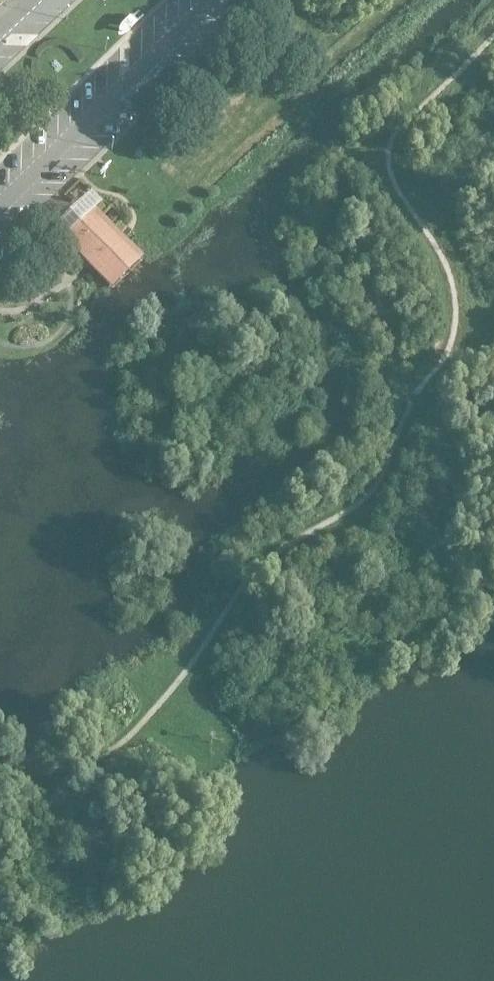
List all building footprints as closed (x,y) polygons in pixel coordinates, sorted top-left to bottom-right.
[(34,10),(64,10),(64,0),(34,0),(34,10)] [(98,273),(110,285),(138,257),(107,224),(92,209),(63,237),(98,273)]
